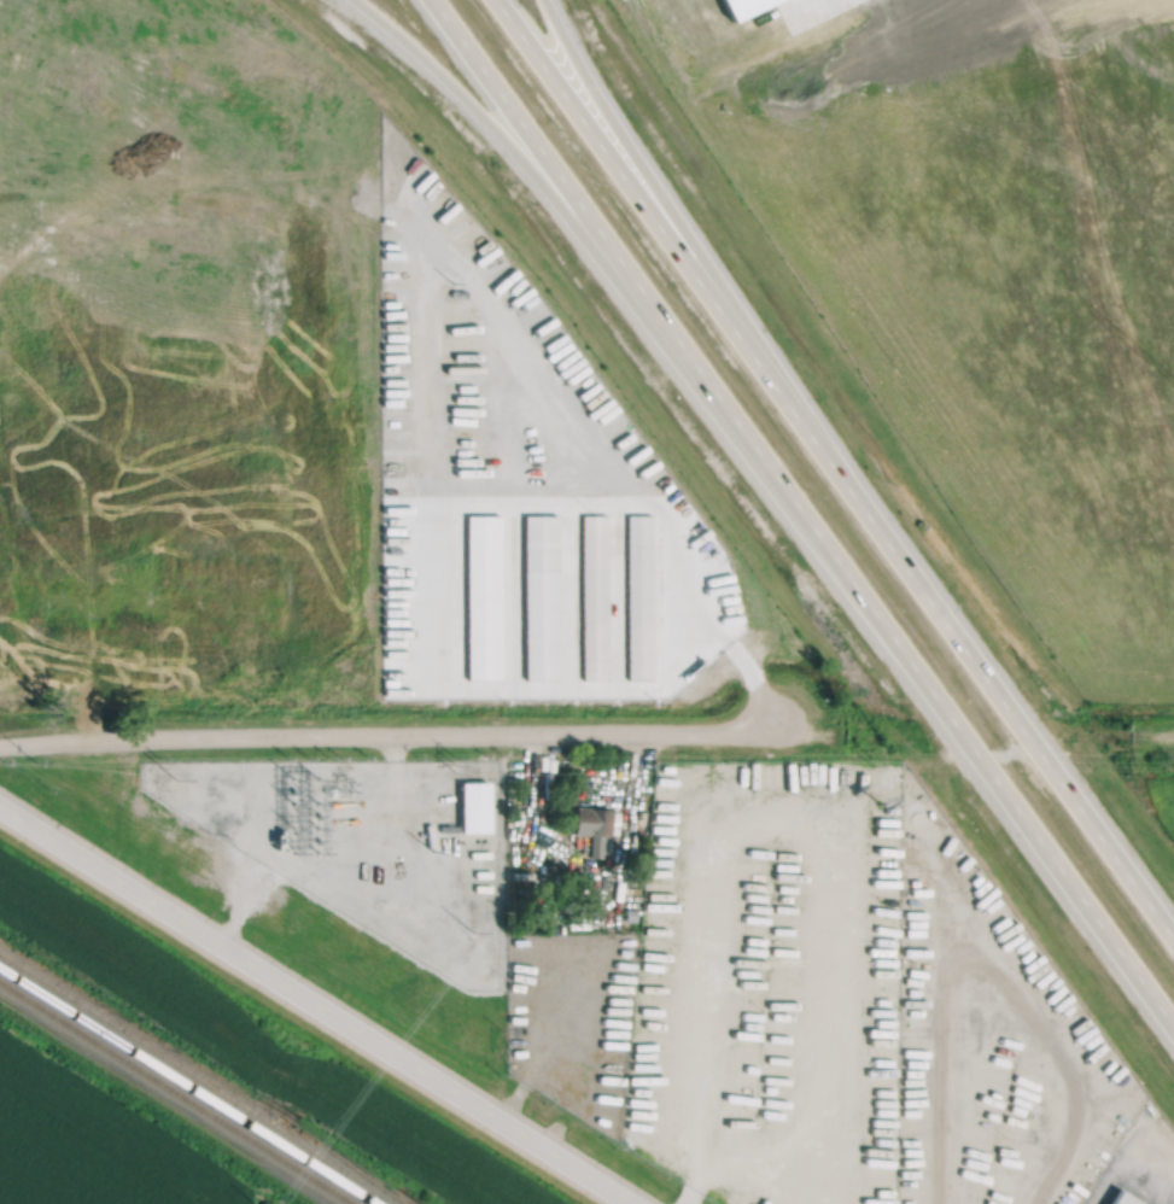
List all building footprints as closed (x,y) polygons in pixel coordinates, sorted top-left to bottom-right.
[(732,21),(777,0),(723,0),(732,21)] [(466,515),(466,679),(500,678),(500,514),(466,515)] [(580,680),(582,514),(607,515),(606,680),(580,680)] [(626,679),(627,514),(653,514),(653,679),(626,679)] [(522,680),(522,515),(557,515),(557,680),(522,680)] [(460,778),(461,829),(490,829),(489,778),(460,778)] [(576,803),(574,831),(591,832),(590,854),(602,855),(602,851),(609,851),(612,806),(576,803)] [(562,898),(562,910),(576,910),(576,899),(562,898)] [(626,907),(626,919),(637,919),(637,907),(626,907)] [(386,924),(416,945),(420,939),(390,918),(386,924)] [(1106,1203),(1141,1203),(1116,1188),(1106,1203)]
